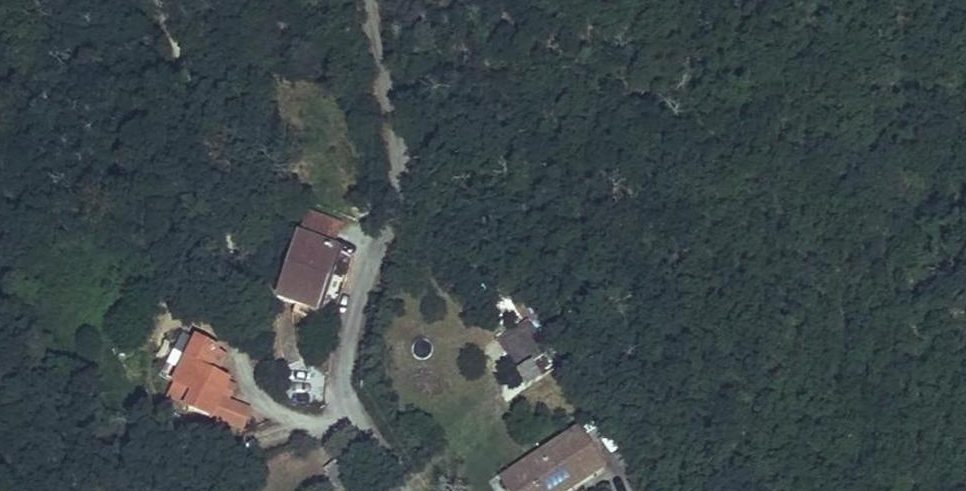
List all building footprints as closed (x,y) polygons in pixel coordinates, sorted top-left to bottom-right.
[(89,69),(89,56),(76,56),(76,69),(89,69)] [(277,299),(315,312),(336,251),(331,249),(338,228),(307,217),(300,239),(297,238),(277,299)] [(336,251),(315,312),(321,314),(341,253),(336,251)] [(498,340),(505,351),(533,333),(526,323),(498,340)] [(554,330),(552,334),(554,339),(558,341),(563,338),(565,334),(563,329),(559,328),(554,330)] [(526,388),(540,379),(540,378),(531,364),(546,354),(533,333),(505,351),(518,372),(516,373),(526,388)] [(196,340),(173,384),(176,385),(169,398),(186,407),(186,408),(241,429),(248,410),(227,402),(219,399),(227,382),(215,377),(205,372),(216,351),(196,340)] [(226,355),(216,351),(205,372),(215,377),(226,355)] [(555,368),(546,354),(531,364),(540,378),(555,368)] [(235,386),(227,382),(219,399),(227,402),(235,386)] [(577,431),(502,480),(509,490),(531,490),(534,489),(536,490),(565,490),(601,468),(577,431)] [(325,470),(340,490),(368,490),(343,456),(325,470)]
